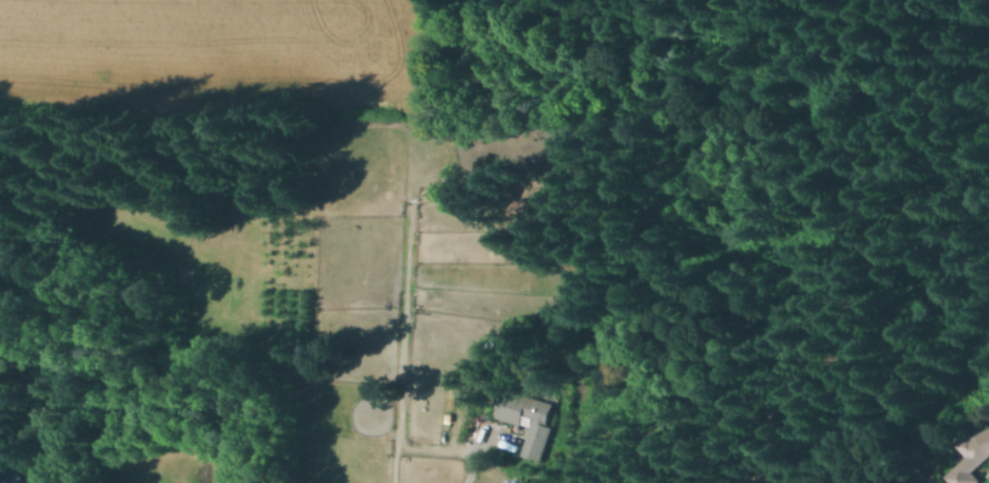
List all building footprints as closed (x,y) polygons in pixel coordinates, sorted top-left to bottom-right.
[(532,400),(550,406),(542,429),(524,423),(522,429),(496,420),(509,383),(534,392),(532,400)] [(980,480),(977,482),(952,482),(947,478),(969,457),(959,444),(988,430),(988,458),(973,472),(980,480)] [(26,474),(20,482),(0,482),(11,465),(26,474)]
